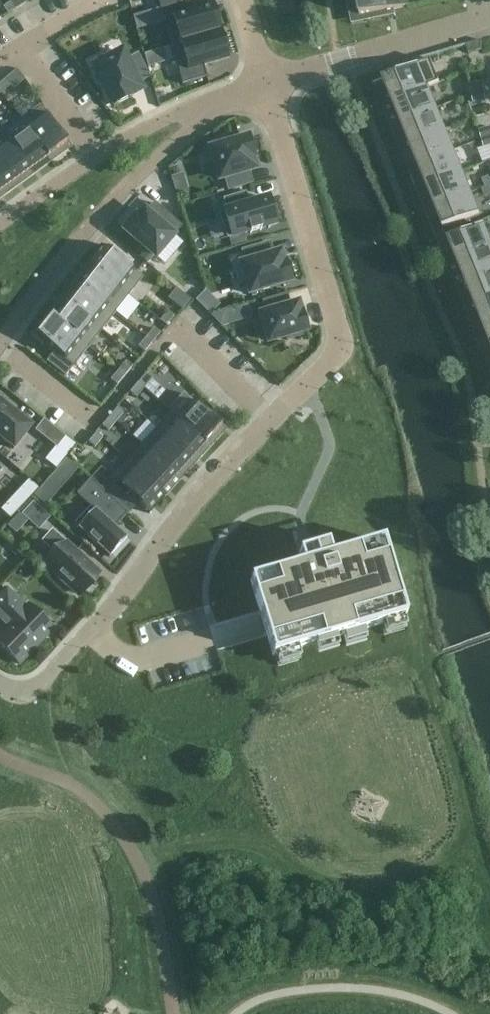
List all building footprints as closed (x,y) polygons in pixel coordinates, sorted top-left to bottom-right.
[(24,0),(14,0),(11,2),(15,9),(25,3),(24,0)] [(160,8),(185,1),(185,0),(158,0),(160,8)] [(409,6),(407,0),(357,0),(360,17),(409,7),(409,6)] [(185,1),(160,8),(164,21),(168,20),(176,45),(219,33),(216,21),(219,20),(215,8),(213,9),(212,7),(189,14),(185,1)] [(219,33),(176,45),(183,71),(179,72),(182,84),(208,77),(204,65),(227,58),(226,56),(229,55),(226,44),(223,44),(219,33)] [(466,45),(466,47),(468,54),(482,50),(481,40),(466,45)] [(127,60),(100,74),(120,113),(148,99),(143,90),(155,85),(143,62),(132,68),(127,60)] [(392,102),(439,83),(430,61),(409,69),(409,68),(408,68),(409,70),(383,80),(392,102)] [(10,85),(5,79),(0,83),(0,92),(1,93),(10,85)] [(392,102),(400,123),(437,108),(428,88),(439,84),(439,83),(392,102)] [(472,94),(484,92),(483,84),(470,86),(472,94)] [(484,92),(472,94),(473,103),(486,101),(484,92)] [(66,144),(39,106),(20,120),(47,158),(66,144)] [(437,108),(400,123),(409,144),(445,130),(437,108)] [(47,158),(20,120),(2,132),(30,170),(47,158)] [(489,137),(489,128),(479,131),(481,139),(489,137)] [(445,130),(409,144),(417,165),(454,151),(445,130)] [(2,132),(0,134),(0,166),(12,183),(30,170),(2,132)] [(481,139),(484,148),(489,146),(489,137),(481,139)] [(249,138),(210,149),(219,179),(224,178),(228,190),(252,183),(248,171),(255,169),(252,158),(254,157),(249,138)] [(426,187),(462,172),(454,151),(417,165),(426,187)] [(0,166),(0,192),(12,183),(0,166)] [(462,172),(426,187),(435,208),(471,193),(480,189),(471,168),(462,172)] [(269,228),(269,226),(275,224),(273,217),(275,216),(273,216),(268,198),(249,204),(245,192),(222,199),(226,211),(219,213),(227,238),(268,226),(268,228),(269,228)] [(444,230),(480,215),(471,193),(435,208),(444,230)] [(180,226),(153,202),(145,212),(143,211),(137,219),(135,217),(124,230),(154,256),(180,226)] [(448,241),(457,263),(489,249),(489,240),(484,226),(448,241)] [(243,233),(228,238),(231,246),(246,241),(243,233)] [(240,264),(249,294),(291,282),(285,263),(283,263),(280,252),(273,255),(269,242),(241,250),(245,263),(240,264)] [(86,263),(91,267),(128,296),(142,277),(101,245),(101,244),(86,263)] [(457,263),(466,284),(489,274),(489,249),(457,263)] [(114,313),(128,296),(91,267),(77,284),(114,313)] [(466,284),(474,305),(489,299),(489,274),(466,284)] [(101,330),(114,313),(77,284),(64,301),(101,330)] [(266,314),(261,315),(268,341),(285,336),(287,340),(302,336),(301,332),(307,330),(307,329),(307,327),(306,328),(303,316),(303,314),(302,314),(300,314),(297,304),(290,306),(286,294),(262,301),(266,314)] [(474,305),(483,326),(489,323),(489,299),(474,305)] [(88,347),(101,330),(64,301),(51,318),(88,347)] [(247,305),(235,308),(239,320),(250,316),(247,305)] [(166,326),(174,316),(167,311),(160,321),(166,326)] [(36,336),(44,343),(54,351),(46,362),(65,376),(88,347),(51,318),(36,336)] [(154,328),(146,337),(152,342),(160,333),(154,328)] [(146,337),(138,346),(144,352),(152,342),(146,337)] [(118,370),(124,376),(132,366),(126,361),(118,370)] [(118,370),(110,379),(117,385),(124,376),(118,370)] [(152,379),(145,374),(137,383),(144,388),(152,379)] [(137,383),(130,392),(136,398),(144,388),(137,383)] [(171,412),(170,413),(205,445),(221,427),(193,401),(178,418),(171,412)] [(13,449),(31,427),(0,402),(0,438),(13,449)] [(110,416),(116,421),(124,412),(117,407),(110,416)] [(190,460),(205,445),(170,413),(155,428),(190,460)] [(110,416),(102,426),(108,431),(116,421),(110,416)] [(34,430),(56,448),(65,437),(43,419),(34,430)] [(155,428),(141,445),(176,476),(190,460),(155,428)] [(88,442),(94,447),(102,438),(96,433),(88,442)] [(176,476),(141,445),(126,460),(161,492),(176,476)] [(165,496),(161,492),(126,460),(100,488),(118,504),(128,494),(149,514),(165,496)] [(127,537),(114,526),(117,523),(118,524),(128,513),(118,504),(100,488),(90,478),(76,494),(90,507),(74,524),(109,557),(127,537)] [(16,496),(23,503),(38,488),(31,481),(16,496)] [(42,487),(34,496),(45,506),(53,497),(42,487)] [(23,514),(38,528),(48,517),(33,503),(23,514)] [(46,564),(58,575),(56,577),(67,588),(69,585),(76,592),(76,591),(80,595),(88,586),(99,574),(51,531),(45,538),(42,541),(46,544),(46,545),(56,554),(46,564)] [(405,618),(382,541),(330,557),(327,545),(313,549),(316,561),(309,563),(302,565),(250,580),(263,624),(272,657),(281,654),(297,649),(319,643),(335,638),(348,634),(363,630),(387,623),(403,618),(405,618)] [(19,664),(53,629),(28,605),(25,608),(6,590),(0,596),(0,624),(5,629),(0,633),(0,646),(19,664)]
